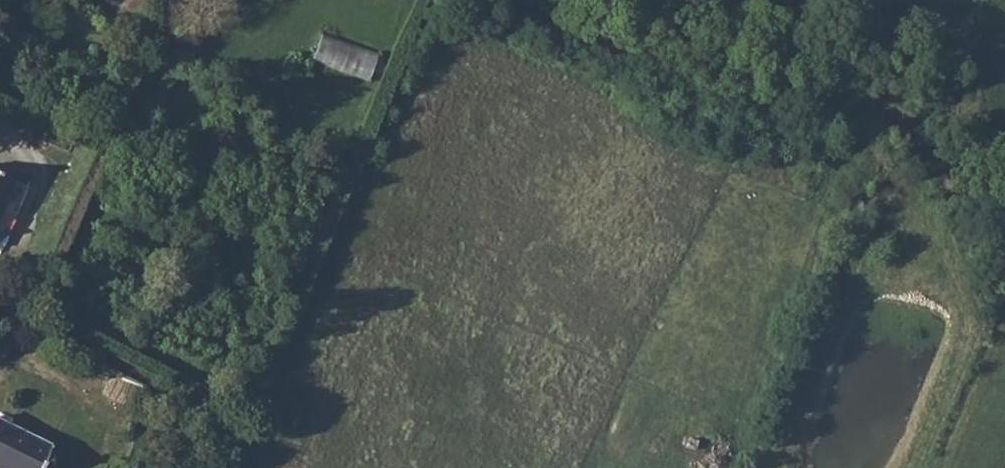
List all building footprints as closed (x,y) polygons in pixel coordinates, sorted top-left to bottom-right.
[(312,57),(368,78),(377,53),(322,32),(312,57)] [(17,180),(0,173),(0,222),(17,180)] [(51,443),(0,417),(0,467),(39,467),(51,443)]
